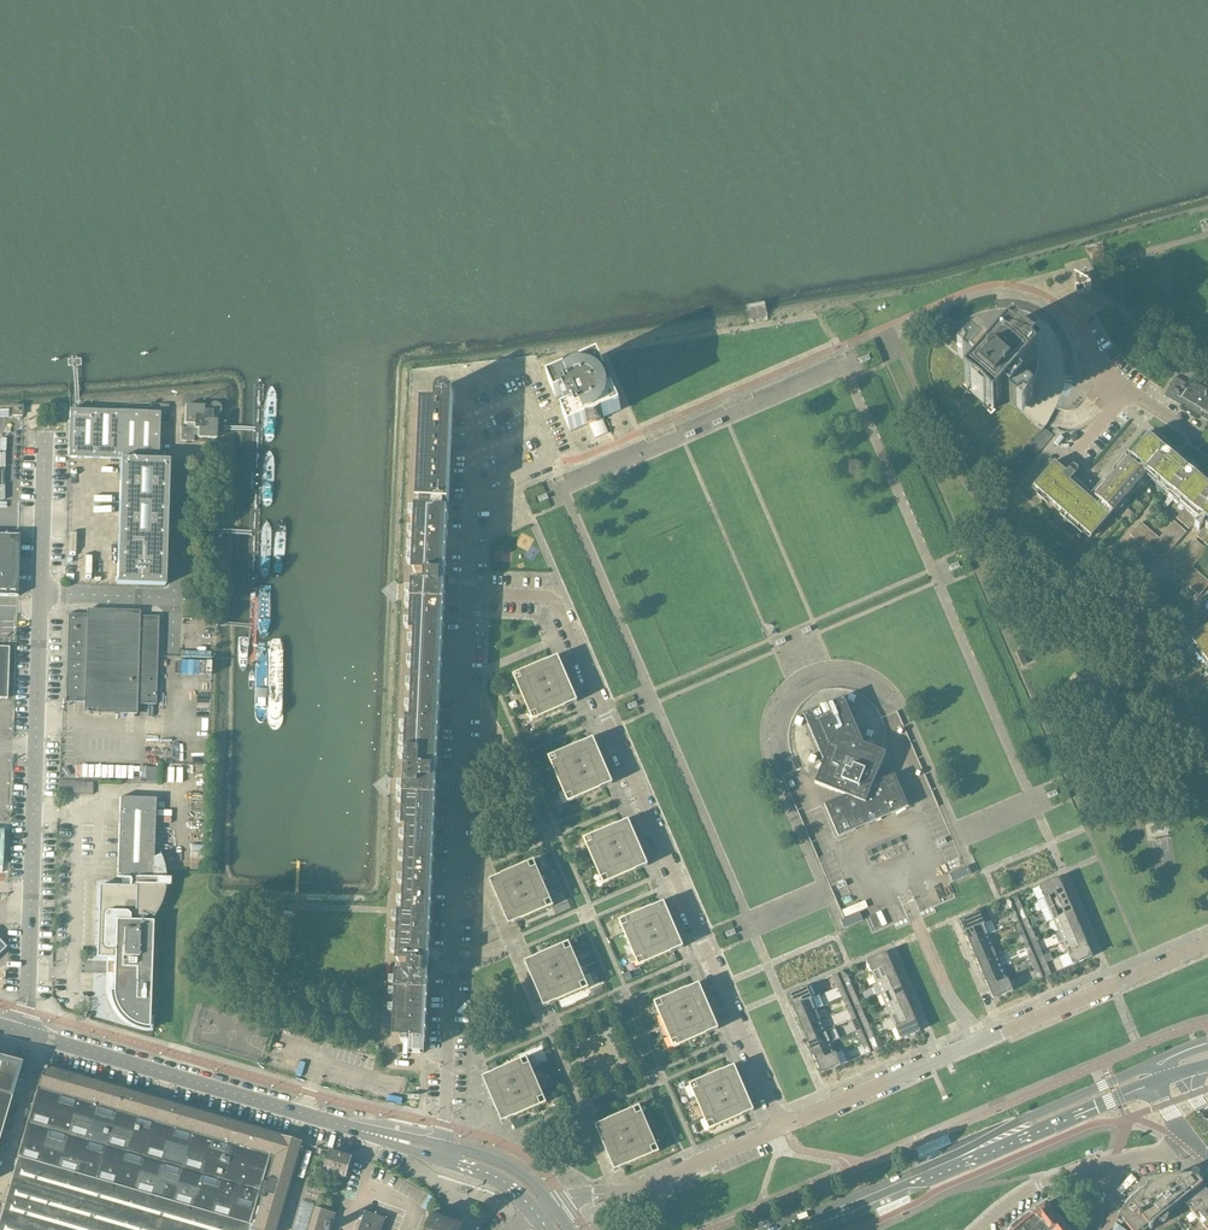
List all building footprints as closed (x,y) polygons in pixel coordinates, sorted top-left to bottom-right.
[(1082,277),(1077,278),(1074,279),(1075,291),(1076,291),(1078,296),(1091,292),(1090,287),(1091,287),(1085,276),(1082,277)] [(958,323),(949,330),(938,340),(934,349),(931,358),(931,370),(950,417),(965,448),(974,458),(984,463),(992,464),(1002,463),(1009,461),(1017,456),(1044,427),(1051,418),(1054,413),(1059,403),(1061,391),(1063,381),(1063,369),(1063,358),(1061,347),(1059,340),(1053,329),(1042,318),(1032,312),(1022,309),(1012,308),(998,308),(984,311),(969,317),(958,323)] [(962,351),(960,355),(959,356),(963,361),(975,372),(965,384),(974,391),(980,396),(994,410),(1004,398),(1016,408),(1022,404),(1026,407),(1034,397),(1028,392),(1030,389),(1032,385),(1033,383),(1034,382),(1035,378),(1037,372),(1037,370),(1038,368),(1038,367),(1038,365),(1038,363),(1038,361),(1038,359),(1038,356),(1037,354),(1036,351),(1035,350),(1035,349),(1033,347),(1032,345),(1031,344),(1029,342),(1027,340),(1021,337),(1019,336),(1018,335),(1016,334),(1014,334),(1012,333),(1010,333),(1006,333),(1002,333),(998,333),(996,333),(993,333),(989,334),(987,335),(985,335),(982,337),(978,338),(975,340),(971,343),(968,345),(967,347),(965,348),(964,350),(962,351)] [(862,364),(870,360),(868,355),(860,359),(862,364)] [(599,360),(582,367),(583,370),(567,377),(566,374),(549,382),(556,399),(565,395),(571,411),(563,415),(570,432),(587,425),(586,422),(602,415),(604,418),(620,410),(613,393),(610,394),(603,378),(606,377),(599,360)] [(1184,383),(1175,378),(1164,396),(1182,407),(1180,410),(1197,419),(1199,416),(1207,421),(1207,391),(1192,381),(1189,386),(1184,383)] [(444,511),(447,444),(449,405),(453,405),(453,397),(453,395),(452,393),(452,392),(451,391),(450,390),(449,389),(448,389),(446,388),(445,388),(444,388),(443,388),(440,389),(438,391),(437,393),(436,396),(436,404),(422,403),(417,510),(444,511)] [(213,419),(213,416),(214,416),(215,416),(216,416),(217,415),(218,415),(219,414),(220,413),(221,412),(221,411),(221,410),(221,409),(221,408),(221,407),(221,406),(220,405),(219,404),(218,403),(217,403),(216,402),(215,402),(214,402),(213,402),(212,403),(211,403),(210,403),(210,404),(209,405),(208,406),(208,407),(208,408),(208,409),(208,410),(204,410),(204,406),(185,405),(185,424),(187,424),(187,428),(181,427),(180,441),(194,441),(194,435),(198,435),(198,438),(217,438),(217,420),(213,419)] [(161,404),(160,423),(168,423),(169,405),(161,404)] [(160,413),(69,410),(68,458),(120,460),(158,461),(160,413)] [(714,427),(723,424),(721,419),(712,423),(714,427)] [(687,439),(696,435),(694,430),(685,434),(687,439)] [(1035,443),(1032,441),(1028,446),(1037,454),(1053,436),(1046,430),(1035,443)] [(1183,465),(1149,435),(1131,456),(1147,470),(1188,506),(1200,517),(1192,525),(1201,533),(1207,524),(1207,487),(1183,465)] [(197,454),(197,462),(215,463),(216,455),(197,454)] [(1091,537),(1112,512),(1146,474),(1144,473),(1147,470),(1131,456),(1095,497),(1100,502),(1097,505),(1064,475),(1067,472),(1066,472),(1055,461),(1033,486),(1091,537)] [(168,461),(158,461),(120,460),(116,585),(164,586),(168,461)] [(1072,465),(1066,472),(1067,472),(1073,477),(1078,471),(1078,470),(1081,466),(1076,462),(1072,465)] [(540,503),(548,499),(546,494),(538,498),(540,503)] [(1188,506),(1185,509),(1177,518),(1189,529),(1192,525),(1200,517),(1188,506)] [(437,685),(441,602),(441,591),(445,591),(445,583),(446,575),(442,575),(444,511),(417,510),(416,509),(413,581),(410,634),(415,634),(413,684),(437,685)] [(1130,535),(1155,557),(1165,556),(1186,532),(1174,522),(1159,538),(1141,523),(1130,535)] [(1201,533),(1197,537),(1207,546),(1207,524),(1201,533)] [(17,597),(19,536),(0,535),(0,596),(17,597)] [(1174,574),(1199,596),(1207,586),(1207,581),(1192,567),(1207,550),(1194,540),(1174,564),(1174,574)] [(951,571),(960,567),(958,563),(949,566),(951,571)] [(66,693),(65,702),(84,702),(84,712),(123,713),(137,714),(137,704),(156,704),(158,617),(145,616),(144,616),(144,613),(140,612),(87,610),(87,611),(83,611),(83,615),(81,615),(68,614),(68,627),(66,671),(66,675),(66,688),(66,693)] [(1190,638),(1207,663),(1207,625),(1190,638)] [(4,634),(0,634),(0,639),(14,640),(15,626),(5,626),(4,634)] [(803,635),(812,631),(810,627),(801,630),(803,635)] [(778,646),(786,642),(784,638),(776,641),(778,646)] [(7,699),(9,647),(0,647),(0,699),(7,699)] [(1016,652),(1022,666),(1027,663),(1021,650),(1016,652)] [(578,702),(558,657),(514,676),(533,721),(578,702)] [(433,769),(437,685),(413,684),(411,719),(407,719),(404,775),(402,828),(406,828),(403,914),(427,915),(433,785),(437,785),(437,776),(437,769),(433,769)] [(804,715),(823,761),(824,760),(822,766),(815,783),(845,795),(825,805),(839,837),(909,807),(895,774),(874,783),(886,753),(868,746),(862,744),(863,743),(844,698),(804,715)] [(629,710),(638,706),(636,702),(627,705),(629,710)] [(568,803),(604,787),(613,784),(593,738),(549,758),(568,803)] [(791,758),(779,764),(784,775),(796,770),(791,758)] [(146,767),(146,782),(156,783),(157,768),(146,767)] [(1058,795),(1056,790),(1047,794),(1049,799),(1058,795)] [(114,961),(107,961),(106,974),(113,974),(113,991),(112,992),(112,995),(112,998),(113,1001),(114,1004),(115,1007),(116,1010),(118,1012),(119,1015),(121,1017),(132,1025),(134,1026),(138,1027),(141,1028),(143,1029),(145,1029),(149,1029),(150,1019),(149,1019),(152,922),(142,922),(148,915),(152,919),(154,916),(156,913),(157,911),(158,909),(160,905),(161,902),(163,898),(163,896),(164,893),(164,890),(165,886),(167,886),(167,879),(165,879),(165,876),(165,873),(164,871),(164,868),(163,865),(162,862),(162,860),(161,857),(160,855),(159,855),(160,856),(153,858),(155,799),(120,797),(117,877),(122,878),(122,886),(99,886),(96,957),(114,958),(114,961)] [(629,820),(620,824),(584,839),(604,885),(648,866),(629,820)] [(944,838),(936,842),(938,847),(947,843),(944,838)] [(534,861),(498,877),(489,880),(509,926),(553,906),(534,861)] [(965,867),(950,874),(949,874),(953,882),(971,874),(968,866),(965,867)] [(1058,878),(1039,887),(1044,898),(1063,890),(1058,878)] [(839,890),(847,886),(845,881),(837,885),(839,890)] [(1063,890),(1044,898),(1048,909),(1068,901),(1063,890)] [(1022,908),(1020,902),(1017,896),(1012,898),(1017,910),(1022,908)] [(1014,911),(1012,905),(1009,899),(1004,901),(1009,913),(1014,911)] [(568,901),(552,908),(555,915),(571,908),(568,901)] [(1068,901),(1048,909),(1053,920),(1073,912),(1068,901)] [(664,902),(655,906),(619,921),(639,967),(683,947),(664,902)] [(986,909),(959,921),(964,932),(984,924),(991,921),(986,909)] [(1073,912),(1053,920),(1058,931),(1078,923),(1073,912)] [(429,963),(429,959),(425,959),(426,953),(427,915),(403,914),(398,913),(396,962),(393,1038),(422,1039),(425,974),(428,974),(429,963)] [(841,921),(844,929),(863,921),(860,913),(843,920),(841,921)] [(1078,923),(1058,931),(1063,942),(1082,934),(1078,923)] [(984,924),(964,932),(969,943),(989,935),(984,924)] [(727,938),(736,934),(734,929),(725,933),(727,938)] [(1082,934),(1063,942),(1068,953),(1087,945),(1082,934)] [(989,935),(969,943),(974,955),(994,946),(989,935)] [(538,953),(552,948),(550,942),(544,944),(543,945),(543,944),(536,947),(538,953)] [(544,1007),(589,988),(569,943),(525,962),(544,1007)] [(1087,945),(1068,953),(1073,965),(1092,957),(1087,945)] [(994,946),(974,955),(979,966),(998,957),(994,946)] [(866,961),(871,973),(891,964),(886,952),(866,961)] [(998,957),(979,966),(984,977),(1003,968),(998,957)] [(896,975),(891,964),(871,973),(876,984),(896,975)] [(1003,968),(984,977),(988,988),(1008,979),(1003,968)] [(850,982),(847,976),(845,970),(840,972),(845,984),(850,982)] [(629,973),(624,975),(627,982),(632,980),(629,973)] [(842,985),(839,980),(837,974),(832,976),(837,987),(842,985)] [(901,986),(896,975),(876,984),(881,995),(901,986)] [(1008,979),(988,988),(993,999),(1013,991),(1008,979)] [(787,995),(792,1007),(812,998),(819,995),(814,983),(787,995)] [(699,984),(655,1003),(674,1048),(719,1029),(699,984)] [(602,986),(591,990),(593,996),(604,992),(602,986)] [(905,997),(901,986),(881,995),(886,1006),(905,997)] [(910,1008),(905,997),(886,1006),(891,1017),(910,1008)] [(812,998),(792,1007),(797,1018),(817,1009),(812,998)] [(910,1008),(891,1017),(895,1028),(915,1019),(910,1008)] [(817,1009),(797,1018),(802,1029),(822,1020),(817,1009)] [(920,1031),(915,1019),(895,1028),(900,1040),(920,1031)] [(822,1020),(802,1029),(807,1040),(826,1031),(822,1020)] [(826,1031),(807,1040),(811,1051),(831,1042),(826,1031)] [(831,1042),(811,1051),(816,1062),(836,1054),(831,1042)] [(836,1054),(816,1062),(821,1074),(841,1065),(836,1054)] [(527,1058),(491,1074),(482,1077),(502,1123),(546,1103),(527,1058)] [(21,1064),(17,1063),(16,1067),(0,1062),(0,1135),(21,1064)] [(734,1066),(726,1069),(690,1085),(709,1130),(754,1111),(734,1066)] [(300,1143),(282,1137),(164,1103),(154,1100),(55,1071),(43,1067),(39,1081),(38,1086),(37,1086),(15,1160),(18,1161),(5,1205),(2,1204),(0,1211),(0,1221),(0,1222),(0,1229),(274,1229),(300,1143)] [(640,1107),(603,1122),(595,1126),(615,1171),(659,1152),(640,1107)] [(335,1175),(341,1155),(330,1151),(326,1163),(325,1163),(324,1167),(325,1168),(324,1172),(335,1175)] [(346,1178),(352,1158),(341,1155),(335,1175),(346,1178)] [(1197,1180),(1198,1180),(1198,1179),(1199,1178),(1199,1177),(1198,1177),(1198,1176),(1197,1175),(1197,1174),(1195,1174),(1194,1174),(1193,1174),(1192,1175),(1191,1176),(1191,1177),(1191,1178),(1171,1180),(1166,1181),(1162,1182),(1158,1184),(1153,1185),(1152,1186),(1149,1188),(1145,1190),(1138,1194),(1135,1196),(1133,1199),(1130,1201),(1127,1205),(1125,1207),(1124,1209),(1122,1212),(1120,1215),(1118,1219),(1116,1222),(1115,1226),(1121,1229),(1207,1229),(1207,1194),(1197,1180)] [(296,1229),(305,1229),(312,1203),(302,1200),(294,1229),(296,1229)] [(1030,1213),(1045,1229),(1067,1229),(1046,1203),(1043,1205),(1030,1213)] [(336,1214),(315,1208),(309,1229),(331,1229),(336,1214)] [(464,1226),(444,1218),(445,1216),(445,1215),(445,1214),(445,1213),(444,1212),(444,1211),(443,1211),(443,1210),(442,1210),(441,1209),(440,1209),(439,1209),(438,1209),(437,1210),(436,1210),(435,1211),(435,1212),(434,1212),(434,1215),(432,1214),(426,1229),(463,1229),(464,1226)] [(385,1220),(365,1212),(359,1229),(381,1229),(385,1220)] [(1030,1213),(1021,1220),(1014,1226),(1010,1229),(1045,1229),(1030,1213)]
